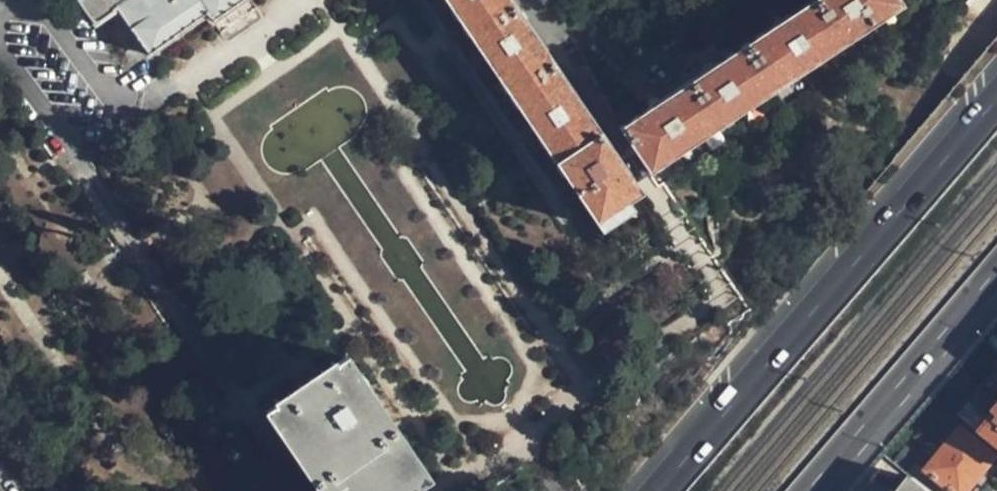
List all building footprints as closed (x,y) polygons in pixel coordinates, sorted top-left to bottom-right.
[(73,1),(92,26),(114,10),(145,52),(148,57),(204,15),(208,21),(238,0),(74,0),(73,1)] [(599,230),(628,212),(623,202),(636,194),(506,0),(444,0),(599,230)] [(618,130),(645,171),(650,168),(895,6),(891,0),(810,0),(618,130)] [(344,358),(264,413),(318,490),(402,490),(425,475),(344,358)] [(957,415),(978,432),(996,410),(996,368),(957,415)] [(940,401),(934,407),(961,429),(996,458),(996,457),(996,447),(978,432),(957,415),(940,401)] [(978,432),(996,447),(996,410),(978,432)] [(996,458),(961,429),(925,471),(951,490),(967,490),(979,478),(996,458)] [(931,490),(951,490),(925,471),(917,479),(931,490)] [(917,479),(915,477),(904,490),(931,490),(917,479)]
